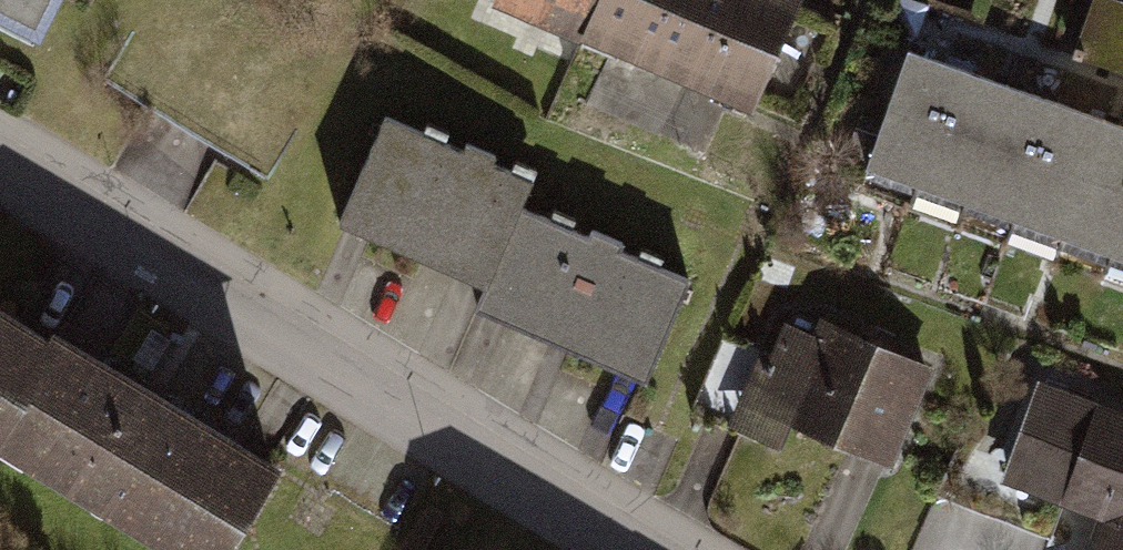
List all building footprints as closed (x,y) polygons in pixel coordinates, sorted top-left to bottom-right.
[(39,22),(50,0),(0,0),(0,2),(39,22)] [(575,0),(538,0),(569,13),(575,0)] [(569,13),(744,88),(782,0),(575,0),(569,13)] [(1064,47),(1122,68),(1122,0),(1082,0),(1064,47)] [(903,56),(864,167),(910,183),(949,72),(903,56)] [(949,72),(910,183),(955,200),(995,88),(949,72)] [(995,88),(955,200),(1002,216),(1040,104),(995,88)] [(1040,104),(1002,216),(1047,233),(1087,121),(1040,104)] [(371,119),(330,218),(480,278),(510,207),(522,179),(475,161),(479,153),(451,141),(447,149),(371,119)] [(1047,233),(1094,248),(1122,156),(1122,133),(1087,121),(1047,233)] [(1094,248),(1122,259),(1122,156),(1094,248)] [(480,278),(471,301),(636,369),(674,277),(607,249),(612,237),(579,223),(574,234),(510,207),(480,278)] [(48,339),(0,310),(0,417),(48,339)] [(719,331),(690,400),(777,436),(784,419),(886,462),(926,367),(811,318),(805,331),(774,318),(761,349),(719,331)] [(0,417),(0,455),(163,549),(221,549),(273,461),(49,331),(48,339),(0,417)] [(938,489),(1035,525),(1047,491),(1097,509),(1082,549),(1122,549),(1122,418),(1029,383),(1038,358),(1001,343),(938,489)]
